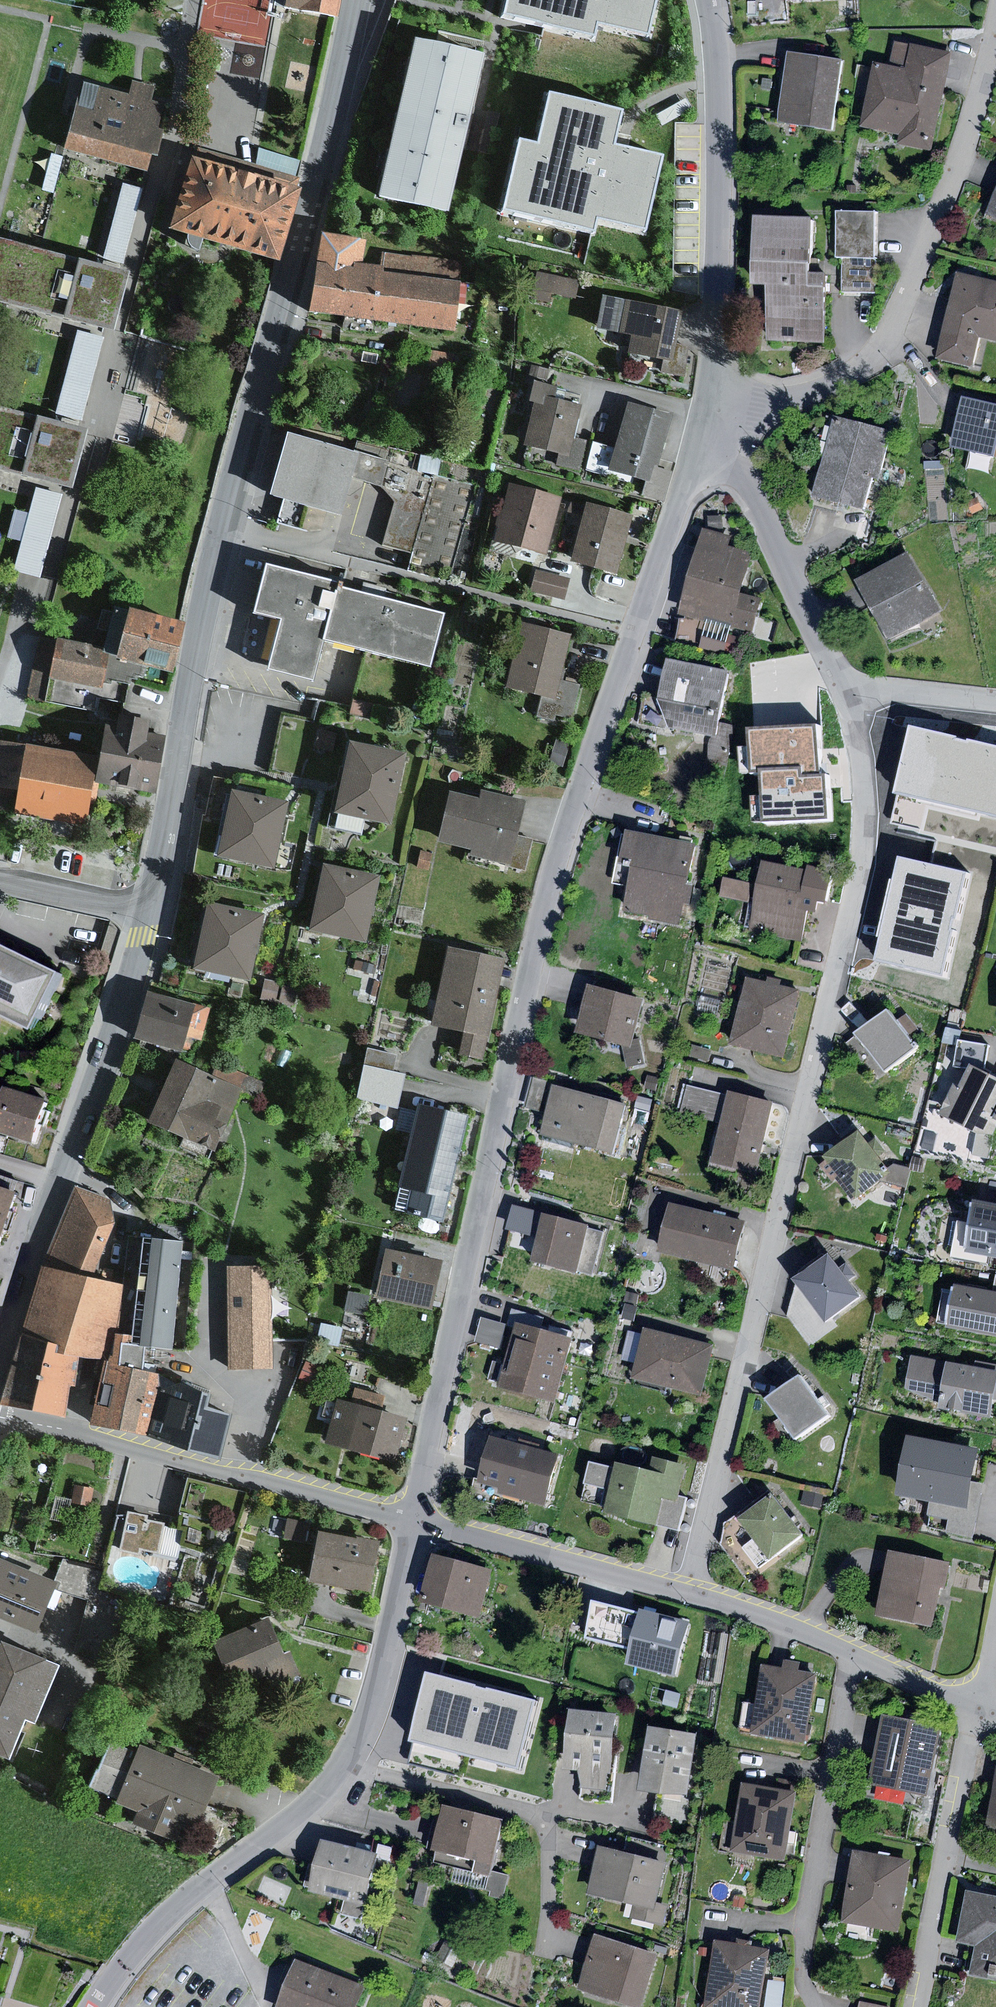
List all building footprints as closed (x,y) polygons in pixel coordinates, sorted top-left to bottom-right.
[(334,0),(278,0),(276,6),(331,16),(334,0)] [(497,14),(591,35),(594,22),(645,34),(652,0),(500,0),(497,14)] [(433,46),(414,41),(377,197),(446,213),(466,126),(482,57),(440,47),(433,46)] [(897,68),(877,64),(865,126),(906,134),(904,143),(932,148),(935,133),(942,135),(958,54),(902,44),(897,68)] [(843,60),(787,52),(777,120),(834,128),(843,60)] [(122,95),(73,81),(55,146),(141,170),(150,134),(158,106),(148,104),(152,88),(126,80),(122,95)] [(620,109),(542,92),(530,143),(514,139),(498,208),(590,229),(593,217),(642,228),(659,156),(617,146),(611,145),(620,109)] [(684,98),(654,115),(660,126),(690,109),(684,98)] [(256,146),(254,163),(294,175),(299,160),(256,146)] [(49,152),(38,189),(51,193),(62,156),(49,152)] [(292,187),(183,155),(161,229),(271,260),(292,187)] [(120,184),(100,257),(120,263),(140,190),(120,184)] [(987,212),(995,216),(995,192),(987,212)] [(877,211),(837,210),(836,256),(843,256),(843,291),(876,292),(877,211)] [(812,217),(754,215),(752,282),(767,282),(766,340),(823,341),(825,271),(811,271),(812,217)] [(368,239),(317,232),(307,308),(452,327),(457,283),(381,273),(382,266),(365,263),(368,239)] [(0,239),(0,303),(105,329),(120,270),(0,239)] [(383,253),(382,266),(381,273),(457,283),(461,262),(383,253)] [(956,272),(938,358),(973,365),(979,336),(995,339),(995,280),(956,272)] [(576,283),(534,273),(528,299),(548,303),(551,293),(572,298),(576,283)] [(680,310),(598,294),(591,327),(628,334),(624,352),(670,361),(673,343),(680,310)] [(74,329),(69,348),(96,355),(101,336),(74,329)] [(687,346),(673,343),(670,361),(667,374),(684,376),(687,346)] [(69,348),(61,378),(88,385),(96,355),(69,348)] [(528,364),(525,375),(544,379),(546,368),(528,364)] [(61,378),(52,412),(79,419),(88,385),(61,378)] [(555,386),(528,380),(523,399),(530,400),(520,443),(554,450),(551,464),(579,470),(586,439),(572,436),(579,403),(553,397),(555,386)] [(963,396),(952,447),(995,457),(995,403),(963,396)] [(668,415),(625,402),(611,446),(604,469),(627,476),(648,482),(653,466),(668,415)] [(0,407),(0,468),(64,485),(78,427),(0,407)] [(891,430),(833,415),(812,496),(862,509),(870,476),(878,478),(891,430)] [(357,451),(279,430),(262,492),(282,498),(275,522),(300,529),(307,505),(339,513),(350,476),(357,451)] [(604,469),(611,446),(591,440),(582,469),(625,481),(627,476),(604,469)] [(475,485),(357,451),(350,476),(380,485),(395,499),(383,541),(412,549),(407,568),(448,580),(475,485)] [(944,460),(924,461),(924,469),(945,468),(944,460)] [(670,471),(653,466),(648,482),(644,497),(661,502),(670,471)] [(559,496),(505,482),(490,541),(544,555),(559,496)] [(32,486),(27,504),(54,512),(59,493),(32,486)] [(977,497),(967,501),(972,513),(982,509),(977,497)] [(630,515),(583,502),(567,560),(614,573),(630,515)] [(27,504),(19,535),(46,542),(54,512),(27,504)] [(722,515),(708,515),(709,527),(723,527),(722,515)] [(730,537),(701,529),(678,613),(685,615),(705,620),(752,633),(762,597),(742,592),(752,552),(728,546),(730,537)] [(19,535),(10,569),(36,576),(46,542),(19,535)] [(909,552),(856,581),(888,640),(941,610),(909,552)] [(318,637),(332,584),(333,581),(261,562),(248,612),(256,614),(278,620),(268,657),(265,667),(307,678),(318,637)] [(568,578),(533,569),(528,589),(563,598),(568,578)] [(443,613),(332,584),(318,637),(362,649),(422,664),(429,666),(443,613)] [(108,649),(52,636),(45,677),(104,686),(105,679),(127,684),(128,678),(133,678),(134,674),(141,676),(146,665),(165,669),(178,621),(118,605),(108,649)] [(247,652),(268,657),(278,620),(256,614),(247,652)] [(705,620),(685,615),(685,619),(679,618),(676,641),(699,648),(705,620)] [(567,634),(517,623),(502,686),(552,698),(557,679),(567,634)] [(729,635),(724,651),(739,655),(744,639),(729,635)] [(422,664),(362,649),(350,702),(409,716),(422,664)] [(728,672),(667,659),(659,697),(642,694),(638,723),(715,737),(728,672)] [(579,684),(557,679),(552,698),(548,713),(570,718),(579,684)] [(144,718),(110,713),(107,729),(97,727),(88,781),(151,791),(160,734),(142,731),(144,718)] [(815,724),(746,728),(748,773),(758,773),(761,822),(827,818),(825,773),(818,774),(815,724)] [(912,727),(896,795),(995,818),(995,746),(912,727)] [(318,728),(313,747),(330,751),(335,732),(318,728)] [(401,751),(343,739),(328,811),(385,823),(401,751)] [(569,744),(555,739),(547,762),(561,766),(569,744)] [(0,741),(0,785),(8,786),(5,811),(79,820),(88,753),(0,741)] [(234,780),(232,789),(249,793),(251,784),(234,780)] [(232,789),(226,788),(212,856),(268,868),(275,835),(283,800),(249,793),(232,789)] [(474,796),(444,790),(434,839),(468,847),(466,857),(508,866),(514,835),(522,799),(476,789),(474,796)] [(695,843),(626,830),(619,863),(632,865),(623,911),(649,916),(648,919),(679,925),(695,843)] [(531,839),(514,835),(508,866),(524,870),(531,839)] [(419,850),(415,867),(427,869),(431,853),(419,850)] [(971,874),(901,858),(878,962),(947,978),(971,874)] [(808,871),(762,862),(748,931),(802,941),(808,911),(815,913),(818,900),(826,902),(832,870),(809,865),(808,871)] [(375,875),(318,863),(304,929),(361,941),(368,910),(375,875)] [(751,883),(723,878),(720,896),(748,901),(751,883)] [(260,912),(203,900),(189,967),(245,979),(252,947),(260,912)] [(33,1031),(61,975),(0,945),(0,1015),(33,1031)] [(500,958),(444,947),(428,1024),(459,1030),(485,1036),(500,958)] [(766,982),(747,977),(730,1044),(784,1057),(800,991),(780,986),(781,980),(768,977),(766,982)] [(278,981),(263,978),(258,998),(273,1002),(278,981)] [(296,985),(282,982),(278,1001),(292,1005),(296,985)] [(339,983),(337,994),(349,996),(350,985),(339,983)] [(643,999),(587,983),(574,1031),(622,1043),(627,1068),(645,1064),(640,1038),(633,1040),(643,999)] [(207,1007),(140,988),(126,1036),(177,1051),(182,1034),(198,1038),(207,1007)] [(700,994),(697,1010),(717,1014),(720,998),(700,994)] [(887,1008),(855,1034),(857,1036),(884,1071),(916,1046),(887,1008)] [(485,1036),(459,1030),(454,1052),(480,1058),(485,1036)] [(884,1071),(857,1036),(848,1043),(874,1078),(884,1071)] [(954,1067),(968,1067),(970,1064),(984,1071),(988,1044),(958,1039),(954,1067)] [(692,1044),(688,1057),(707,1063),(711,1050),(692,1044)] [(364,1047),(360,1064),(391,1071),(395,1054),(364,1047)] [(210,1075),(170,1058),(157,1088),(142,1121),(177,1136),(173,1145),(208,1160),(240,1089),(210,1075)] [(215,1063),(210,1075),(240,1089),(258,1096),(263,1083),(215,1063)] [(391,1071),(360,1064),(353,1097),(395,1107),(402,1073),(391,1071)] [(940,1113),(977,1133),(972,1156),(989,1159),(995,1120),(995,1118),(995,1076),(984,1071),(970,1064),(968,1067),(960,1085),(954,1082),(940,1113)] [(648,1075),(644,1088),(655,1090),(658,1078),(648,1075)] [(682,1106),(720,1116),(727,1087),(689,1077),(682,1106)] [(546,1113),(553,1085),(533,1080),(525,1107),(546,1113)] [(624,1103),(553,1085),(546,1113),(540,1133),(611,1152),(624,1103)] [(3,1086),(2,1091),(0,1097),(0,1133),(31,1143),(46,1100),(3,1086)] [(774,1101),(729,1090),(712,1162),(756,1172),(774,1101)] [(466,1114),(414,1102),(394,1184),(408,1187),(403,1211),(441,1220),(466,1114)] [(858,1132),(823,1156),(826,1160),(819,1164),(832,1183),(837,1180),(852,1201),(880,1181),(906,1188),(911,1169),(895,1164),(899,1161),(884,1140),(881,1143),(876,1135),(865,1143),(858,1132)] [(13,1191),(17,1181),(0,1175),(0,1187),(13,1191)] [(107,1197),(72,1184),(40,1265),(88,1277),(111,1219),(107,1197)] [(0,1189),(0,1236),(14,1193),(0,1189)] [(600,1201),(597,1212),(611,1215),(613,1204),(600,1201)] [(742,1220),(670,1202),(658,1251),(730,1269),(742,1220)] [(974,1202),(970,1223),(955,1220),(950,1247),(995,1255),(995,1205),(974,1202)] [(536,1237),(542,1214),(511,1206),(505,1229),(536,1237)] [(587,1225),(542,1214),(536,1237),(530,1261),(576,1273),(576,1271),(591,1275),(602,1232),(587,1228),(587,1225)] [(126,1332),(136,1235),(124,1234),(119,1284),(115,1331),(126,1332)] [(179,1239),(136,1235),(126,1332),(115,1331),(114,1341),(140,1343),(168,1346),(177,1258),(178,1250),(179,1239)] [(437,1259),(381,1247),(371,1296),(427,1307),(437,1259)] [(193,1251),(178,1250),(177,1258),(192,1260),(193,1251)] [(829,1254),(794,1280),(796,1284),(824,1322),(860,1295),(829,1254)] [(88,1277),(40,1265),(35,1264),(15,1330),(74,1353),(97,1360),(113,1365),(114,1341),(115,1331),(119,1284),(88,1277)] [(266,1264),(223,1266),(229,1368),(271,1366),(266,1264)] [(824,1322),(796,1284),(787,1315),(803,1337),(824,1322)] [(956,1285),(948,1327),(995,1336),(995,1292),(993,1292),(956,1285)] [(347,1291),(343,1310),(363,1314),(367,1295),(347,1291)] [(625,1303),(621,1319),(633,1322),(637,1306),(625,1303)] [(482,1318),(476,1342),(499,1348),(505,1324),(482,1318)] [(572,1337),(515,1322),(504,1364),(500,1382),(498,1387),(555,1402),(572,1337)] [(319,1323),(316,1340),(337,1344),(340,1327),(319,1323)] [(713,1345),(644,1329),(632,1378),(701,1395),(713,1345)] [(15,1330),(0,1376),(0,1402),(59,1414),(63,1382),(71,1384),(74,1353),(15,1330)] [(114,1341),(113,1365),(97,1360),(84,1421),(141,1433),(156,1389),(154,1372),(137,1369),(140,1343),(114,1341)] [(911,1355),(905,1388),(939,1405),(938,1408),(990,1417),(993,1398),(995,1399),(995,1364),(973,1360),(972,1366),(911,1355)] [(305,1361),(298,1378),(312,1384),(319,1367),(305,1361)] [(500,1382),(504,1364),(492,1361),(487,1379),(500,1382)] [(786,1385),(766,1399),(795,1440),(828,1416),(800,1375),(786,1385)] [(184,1447),(199,1404),(204,1391),(174,1381),(156,1389),(141,1433),(184,1447)] [(353,1387),(349,1402),(380,1410),(384,1395),(353,1387)] [(349,1402),(334,1398),(333,1401),(325,1399),(321,1414),(330,1417),(323,1442),(392,1459),(403,1416),(380,1410),(349,1402)] [(199,1404),(184,1447),(213,1458),(229,1414),(199,1404)] [(456,1414),(451,1437),(460,1439),(465,1417),(456,1414)] [(979,1448),(907,1434),(896,1495),(929,1501),(967,1509),(973,1481),(979,1448)] [(557,1454),(489,1436),(477,1482),(499,1487),(498,1493),(544,1505),(557,1454)] [(648,1470),(616,1462),(615,1468),(609,1489),(604,1513),(656,1525),(662,1498),(677,1502),(679,1495),(686,1464),(651,1456),(648,1470)] [(609,1489),(615,1468),(590,1461),(584,1483),(609,1489)] [(243,1491),(184,1477),(175,1511),(191,1514),(185,1536),(228,1547),(243,1491)] [(967,1509),(929,1501),(926,1514),(948,1519),(945,1532),(972,1537),(984,1483),(973,1481),(967,1509)] [(73,1483),(69,1500),(90,1505),(93,1488),(73,1483)] [(768,1489),(724,1523),(720,1544),(748,1581),(805,1538),(768,1489)] [(803,1490),(800,1503),(820,1508),(823,1495),(803,1490)] [(677,1502),(662,1498),(656,1525),(679,1531),(688,1497),(679,1495),(677,1502)] [(145,1513),(126,1510),(118,1550),(137,1554),(138,1548),(157,1552),(163,1522),(144,1518),(145,1513)] [(308,1523),(286,1518),(282,1537),(303,1542),(308,1523)] [(351,1537),(315,1530),(304,1581),(365,1594),(376,1540),(352,1535),(351,1537)] [(950,1563),(889,1551),(876,1616),(932,1627),(940,1586),(945,1588),(950,1563)] [(492,1568),(432,1553),(420,1600),(480,1615),(492,1568)] [(102,1568),(61,1557),(53,1578),(61,1580),(58,1591),(92,1600),(96,1587),(102,1568)] [(0,1559),(0,1617),(32,1630),(53,1582),(0,1559)] [(135,1600),(96,1587),(92,1600),(75,1654),(114,1666),(135,1600)] [(631,1649),(640,1613),(592,1600),(586,1638),(631,1649)] [(691,1621),(641,1609),(640,1613),(631,1649),(627,1665),(677,1678),(691,1621)] [(265,1613),(206,1638),(226,1687),(274,1667),(278,1677),(296,1669),(287,1648),(281,1650),(265,1613)] [(5,1756),(20,1719),(31,1723),(56,1662),(0,1639),(0,1754),(5,1756)] [(781,1669),(762,1665),(750,1734),(804,1743),(816,1675),(798,1672),(800,1663),(783,1660),(781,1669)] [(536,1702),(427,1672),(408,1740),(518,1770),(536,1702)] [(617,1715),(569,1710),(563,1769),(579,1771),(608,1774),(611,1774),(617,1715)] [(942,1726),(883,1715),(869,1783),(928,1795),(942,1726)] [(698,1735),(649,1727),(639,1790),(659,1793),(688,1798),(698,1735)] [(114,1795),(132,1749),(106,1739),(84,1784),(89,1785),(82,1803),(98,1809),(105,1792),(114,1795)] [(216,1775),(134,1743),(132,1749),(114,1795),(112,1801),(135,1810),(130,1822),(174,1839),(178,1827),(194,1833),(216,1775)] [(608,1774),(579,1771),(583,1787),(607,1790),(608,1774)] [(986,1827),(995,1829),(995,1778),(986,1827)] [(796,1792),(742,1784),(731,1852),(785,1861),(796,1792)] [(688,1798),(659,1793),(655,1819),(689,1825),(693,1798),(688,1798)] [(502,1820),(442,1806),(440,1817),(433,1815),(425,1848),(476,1860),(473,1873),(489,1876),(491,1870),(502,1820)] [(628,1837),(624,1852),(666,1863),(670,1846),(628,1837)] [(378,1853),(321,1840),(309,1890),(344,1898),(366,1903),(378,1853)] [(624,1852),(598,1846),(586,1895),(633,1906),(630,1918),(664,1926),(669,1905),(656,1902),(666,1863),(624,1852)] [(911,1862),(854,1853),(842,1923),(900,1932),(911,1862)] [(509,1875),(491,1870),(489,1876),(486,1889),(491,1890),(490,1896),(503,1899),(509,1875)] [(966,1891),(956,1940),(975,1944),(969,1974),(995,1980),(995,1897),(966,1891)] [(735,1895),(734,1906),(744,1907),(745,1897),(735,1895)] [(362,1919),(366,1903),(344,1898),(340,1914),(362,1919)] [(595,1934),(577,1989),(633,2006),(640,2006),(657,1954),(595,1934)] [(464,1948),(446,1939),(437,1956),(454,1966),(464,1948)] [(715,1943),(705,2006),(760,2006),(768,1951),(715,1943)] [(297,1960),(279,2006),(357,2006),(366,1986),(297,1960)] [(766,2006),(784,2006),(788,1976),(771,1974),(766,2006)]
